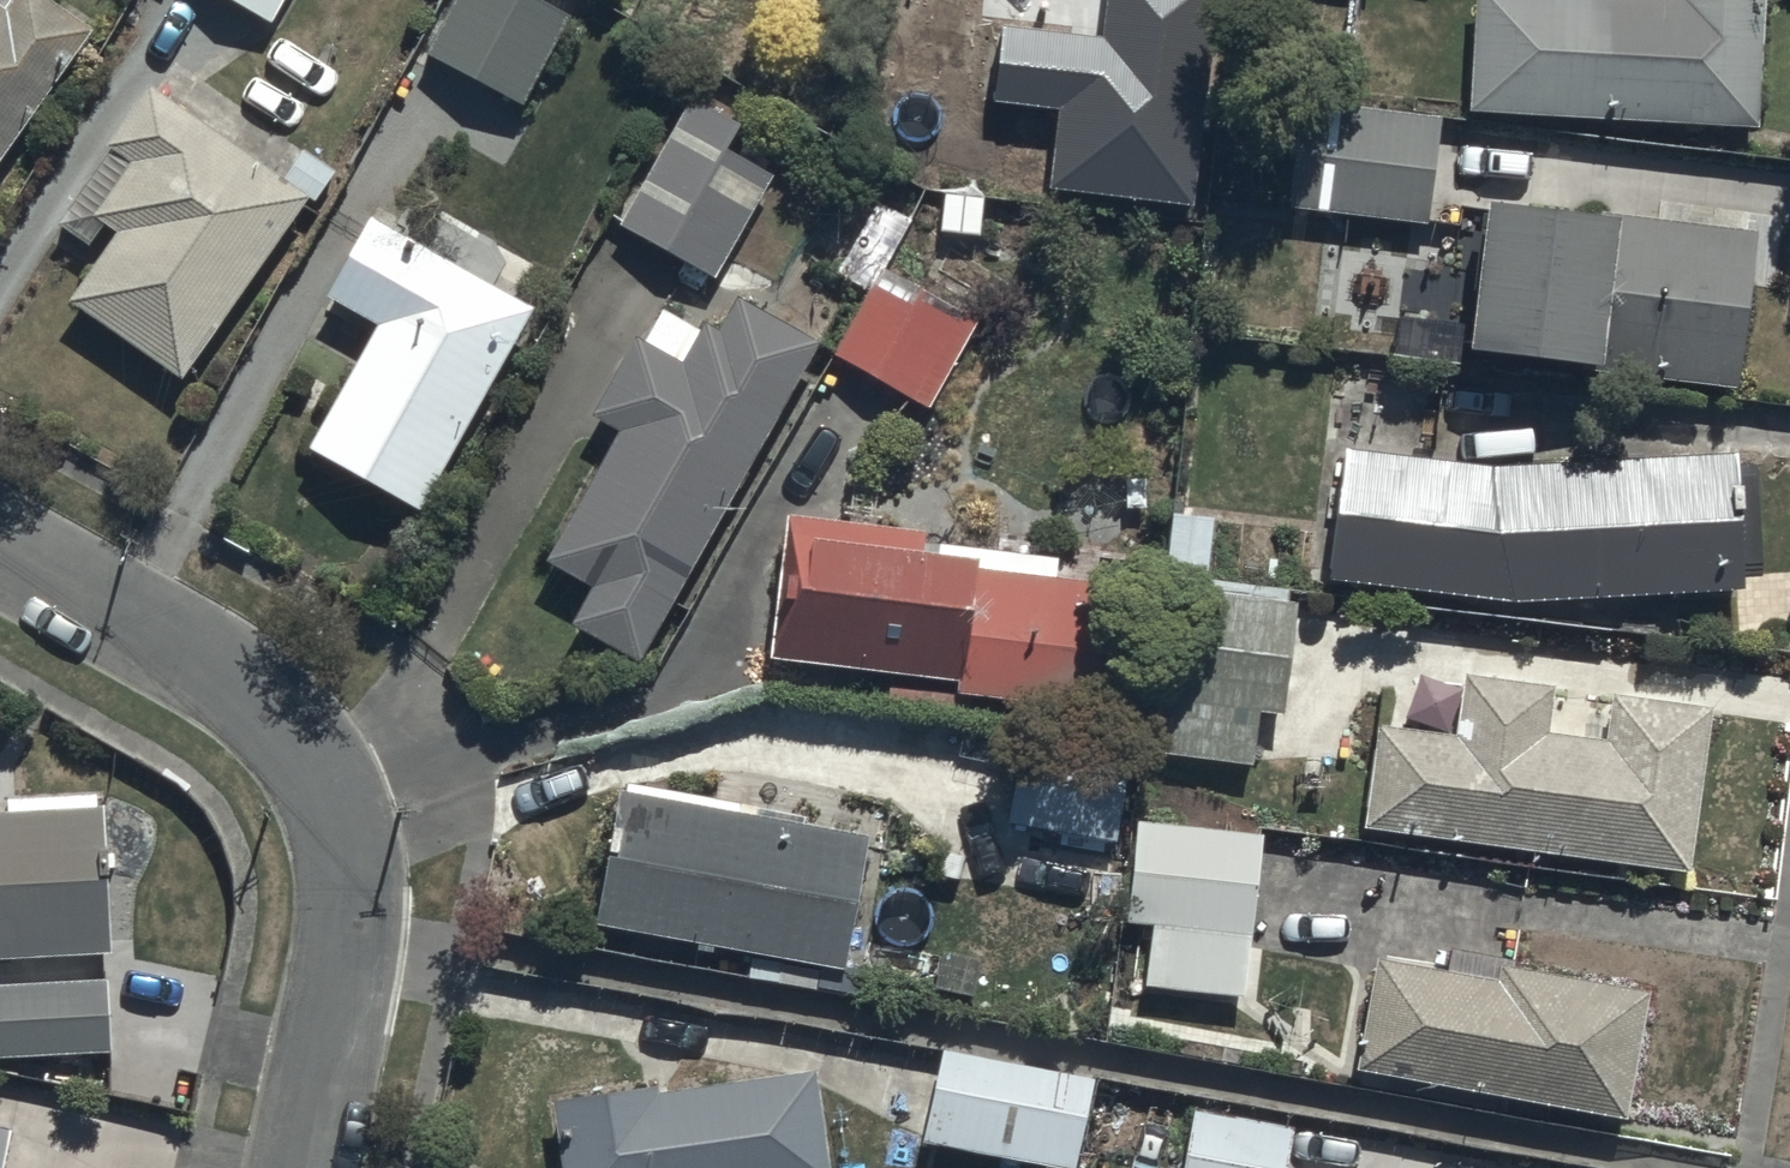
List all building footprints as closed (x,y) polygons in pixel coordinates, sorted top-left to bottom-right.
[(89,32),(42,0),(0,0),(0,161),(89,32)] [(282,0),(215,0),(267,28),(282,0)] [(527,0),(457,0),(427,60),(520,107),(565,19),(527,0)] [(1004,27),(995,102),(1060,109),(1050,189),(1196,205),(1220,0),(1107,0),(1102,38),(1004,27)] [(1466,114),(1759,131),(1766,0),(1472,0),(1466,114)] [(280,182),(148,88),(52,223),(86,247),(98,230),(111,239),(66,303),(178,382),(306,202),(311,206),(334,174),(302,152),(280,182)] [(735,129),(688,102),(616,230),(710,283),(770,177),(723,150),(735,129)] [(1301,102),(1288,211),(1424,228),(1438,118),(1301,102)] [(1748,222),(1751,202),(1663,192),(1661,211),(1483,190),(1465,348),(1736,379),(1754,223),(1748,222)] [(364,225),(324,299),(372,326),(305,452),(418,513),(507,347),(526,358),(547,318),(398,239),(415,207),(389,193),(371,228),(364,225)] [(873,288),(831,359),(923,414),(974,329),(919,296),(911,310),(873,288)] [(638,348),(630,344),(589,417),(618,433),(544,565),(591,591),(571,626),(637,663),(817,347),(733,300),(716,330),(702,322),(698,333),(658,312),(638,348)] [(1346,443),(1326,566),(1515,593),(1740,580),(1730,448),(1489,460),(1346,443)] [(1257,713),(1279,715),(1293,590),(1204,580),(1211,520),(1170,516),(1163,576),(1180,578),(1179,593),(1160,591),(1141,755),(1251,768),(1257,713)] [(920,533),(783,518),(767,662),(773,663),(769,697),(875,708),(879,675),(953,683),(951,697),(1119,714),(1133,589),(1052,580),(1053,563),(918,549),(920,533)] [(1371,733),(1357,833),(1685,877),(1707,714),(1610,701),(1604,742),(1547,735),(1553,691),(1459,678),(1450,743),(1371,733)] [(863,840),(736,817),(738,806),(617,785),(592,929),(749,956),(745,979),(778,985),(782,963),(840,973),(863,840)] [(0,818),(0,966),(112,960),(105,813),(0,818)] [(1244,1001),(1260,840),(1135,828),(1127,916),(1149,919),(1142,991),(1244,1001)] [(1374,963),(1354,1071),(1623,1122),(1647,994),(1501,966),(1498,987),(1374,963)] [(0,989),(0,1063),(114,1057),(110,984),(0,989)] [(918,1144),(1049,1167),(1073,1167),(1088,1081),(934,1054),(918,1144)] [(558,1167),(824,1167),(811,1073),(549,1109),(558,1167)] [(1193,1114),(1183,1167),(1287,1167),(1293,1133),(1193,1114)] [(12,1135),(0,1132),(0,1167),(5,1167),(12,1135)]
